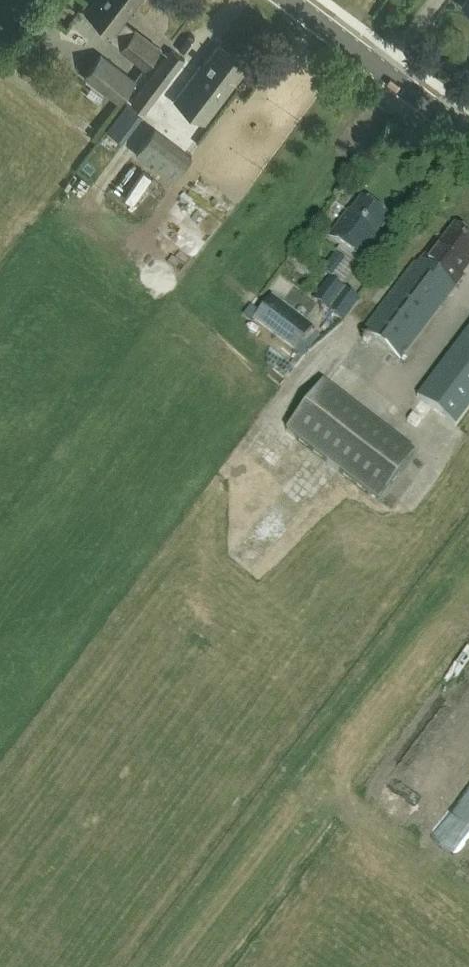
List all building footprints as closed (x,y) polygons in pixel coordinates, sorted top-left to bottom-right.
[(137,0),(94,0),(86,11),(112,31),(108,37),(121,47),(120,48),(144,66),(158,48),(134,30),(133,31),(121,21),(137,0)] [(230,85),(245,66),(217,45),(201,66),(199,65),(173,100),(203,123),(231,86),(230,85)] [(130,102),(142,112),(183,59),(170,49),(130,102)] [(117,101),(133,81),(102,57),(86,77),(117,101)] [(91,88),(86,94),(98,103),(103,97),(91,88)] [(109,130),(123,140),(134,125),(120,114),(109,130)] [(173,180),(190,156),(152,128),(135,153),(173,180)] [(387,222),(360,202),(349,218),(347,216),(329,242),(339,249),(322,271),(331,277),(312,302),(341,323),(357,302),(340,289),(359,264),(360,264),(374,245),(371,244),(387,222)] [(454,227),(440,245),(436,242),(417,267),(414,264),(363,334),(400,361),(463,277),(461,276),(468,266),(468,263),(467,262),(468,260),(468,238),(454,227)] [(312,325),(273,297),(261,314),(257,320),(295,348),(312,325)] [(257,320),(261,314),(251,306),(244,316),(254,323),(257,320)] [(468,407),(468,328),(416,397),(454,426),(468,407)] [(415,454),(323,385),(285,432),(378,503),(415,454)] [(297,454),(282,466),(295,482),(310,469),(297,454)] [(243,573),(271,538),(250,520),(221,555),(243,573)] [(419,746),(435,754),(454,718),(439,710),(419,746)] [(399,804),(417,772),(400,763),(382,794),(399,804)] [(451,838),(451,818),(428,818),(428,838),(451,838)]
